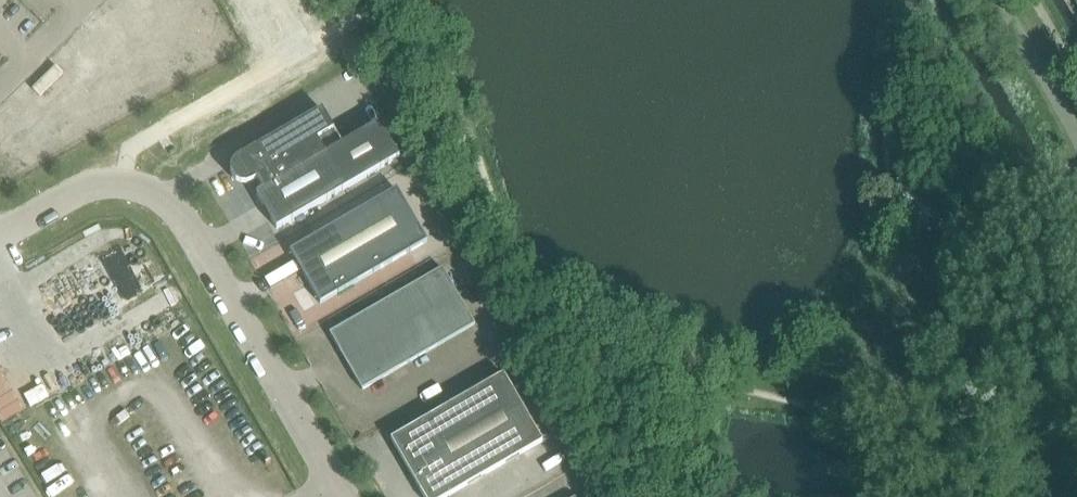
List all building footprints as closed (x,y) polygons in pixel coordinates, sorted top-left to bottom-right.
[(314,115),(238,159),(236,160),(234,162),(233,164),(233,165),(232,166),(232,167),(231,169),(231,172),(231,174),(232,175),(233,178),(234,180),(235,181),(237,182),(240,184),(241,184),(243,185),(246,185),(248,184),(250,184),(251,183),(257,180),(263,190),(257,194),(277,228),(400,157),(381,123),(343,145),(323,109),(314,115)] [(428,241),(397,189),(290,251),(321,303),(428,241)] [(475,324),(443,268),(330,333),(363,389),(475,324)] [(504,374),(391,439),(425,496),(447,496),(543,442),(504,374)]
